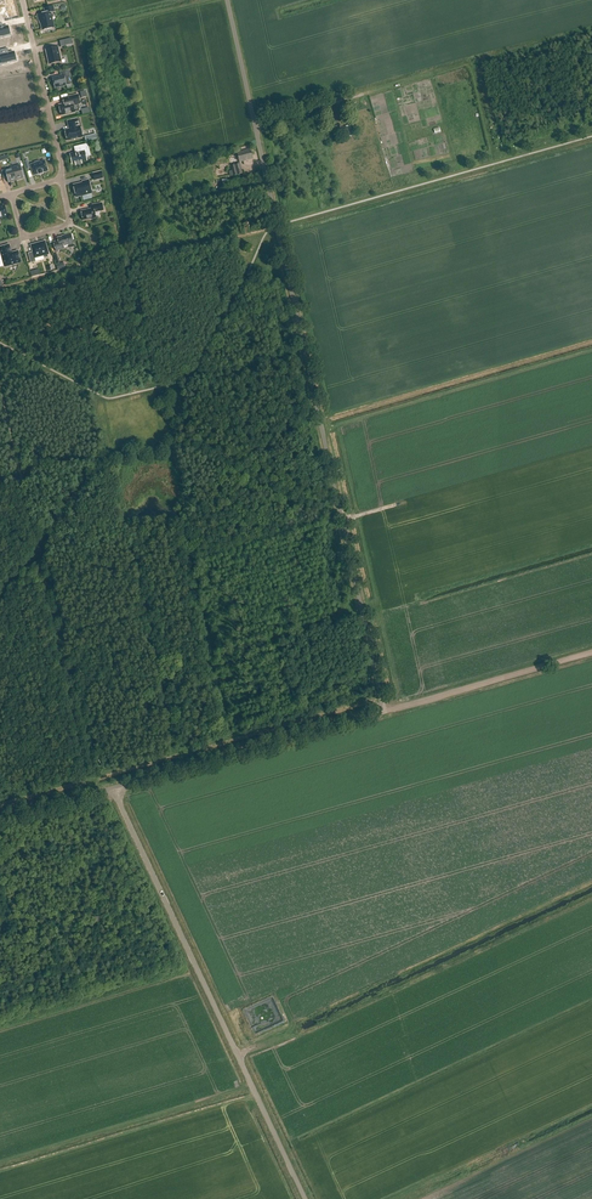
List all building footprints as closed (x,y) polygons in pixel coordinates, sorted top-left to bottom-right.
[(38,15),(39,21),(40,21),(43,30),(54,28),(50,13),(54,12),(53,7),(44,9),(46,13),(38,15)] [(11,27),(3,29),(1,24),(0,25),(0,38),(13,35),(11,27)] [(49,64),(61,62),(58,47),(46,50),(49,64)] [(20,56),(11,58),(10,54),(0,56),(0,64),(5,62),(7,68),(22,64),(20,56)] [(61,76),(52,78),(55,88),(66,85),(71,84),(69,77),(71,77),(69,70),(60,72),(61,76)] [(59,105),(61,116),(75,112),(74,105),(80,104),(78,95),(69,97),(70,103),(59,105)] [(70,129),(65,131),(67,141),(83,137),(80,127),(81,127),(79,119),(68,121),(68,122),(70,121),(71,128),(70,129)] [(70,154),(72,164),(76,163),(76,165),(82,164),(81,162),(87,161),(86,157),(91,156),(88,144),(77,147),(78,152),(70,154)] [(249,151),(248,149),(237,152),(239,162),(253,159),(251,151),(249,151)] [(38,174),(38,175),(43,173),(42,173),(48,171),(45,161),(40,162),(40,160),(34,162),(35,164),(30,165),(33,176),(38,174)] [(230,176),(238,174),(242,172),(240,163),(231,166),(232,171),(229,172),(230,176)] [(20,165),(12,168),(16,181),(24,178),(20,165)] [(16,181),(12,168),(5,170),(8,183),(16,181)] [(95,180),(103,178),(101,172),(93,174),(95,180)] [(82,182),(83,183),(73,186),(76,197),(92,193),(88,181),(82,182)] [(96,218),(95,213),(104,211),(102,203),(92,205),(93,209),(81,211),(83,221),(88,220),(90,221),(92,220),(93,219),(96,218)] [(73,240),(74,240),(72,234),(71,235),(71,234),(65,235),(65,236),(57,238),(58,241),(53,242),(56,251),(64,249),(64,248),(67,247),(68,245),(74,244),(73,240)] [(46,258),(48,257),(47,255),(49,254),(45,241),(31,245),(33,252),(28,254),(31,263),(36,261),(35,258),(45,255),(46,258)] [(0,248),(5,266),(20,262),(18,252),(13,253),(10,253),(9,246),(0,248)] [(32,277),(36,276),(41,274),(39,269),(30,272),(32,277)]
